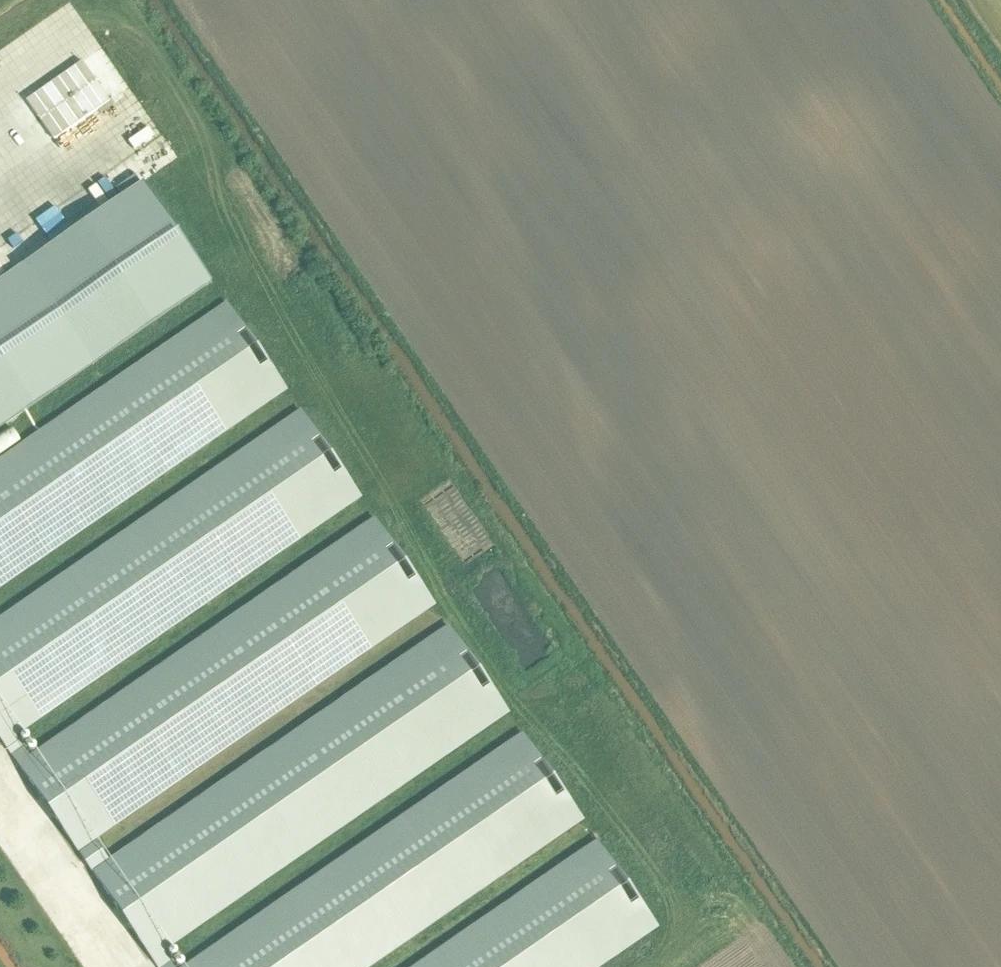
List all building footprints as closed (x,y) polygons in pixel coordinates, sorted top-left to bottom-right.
[(143,184),(0,282),(0,429),(211,283),(143,184)] [(0,464),(0,587),(285,390),(228,308),(0,464)] [(3,744),(359,498),(301,413),(0,622),(0,739),(3,744)] [(433,605),(375,521),(19,767),(152,959),(507,713),(449,629),(107,861),(96,844),(433,605)] [(523,736),(189,966),(369,966),(582,820),(523,736)] [(656,928),(597,843),(418,966),(599,966),(656,928)]
